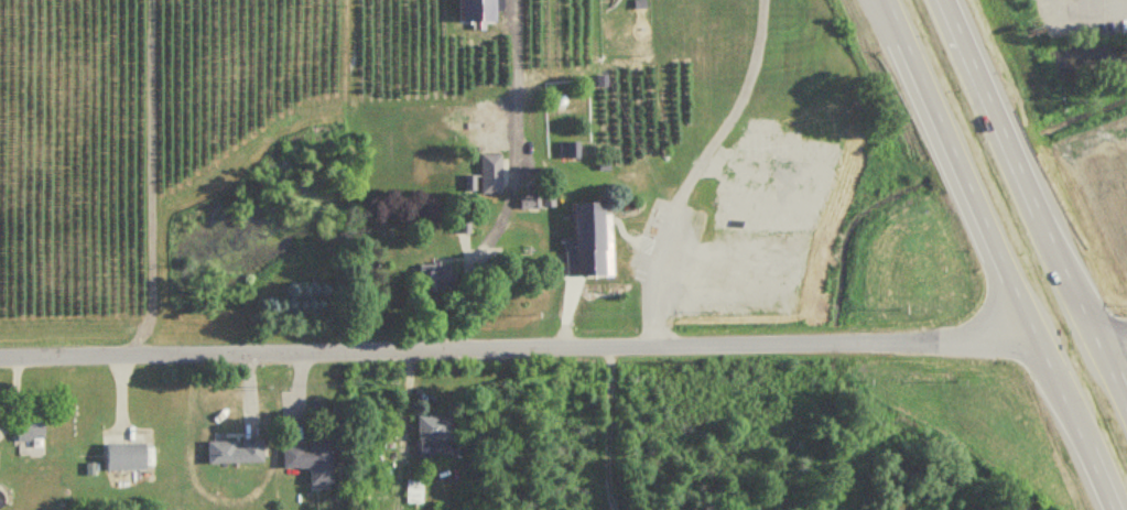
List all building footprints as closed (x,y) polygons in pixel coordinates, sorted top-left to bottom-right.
[(572,158),(572,145),(563,145),(563,158),(572,158)] [(499,155),(478,155),(478,194),(499,194),(499,155)] [(551,209),(551,193),(517,193),(517,209),(551,209)] [(564,205),(566,269),(605,268),(603,204),(564,205)] [(13,443),(39,444),(39,412),(13,411),(13,443)] [(448,416),(413,416),(413,441),(448,441),(448,416)] [(326,437),(303,437),(303,445),(279,445),(279,467),(305,467),(305,483),(326,483),(326,437)] [(258,463),(258,440),(203,440),(203,463),(258,463)] [(101,470),(140,470),(140,442),(101,442),(101,470)] [(418,501),(418,480),(404,480),(404,501),(418,501)]
